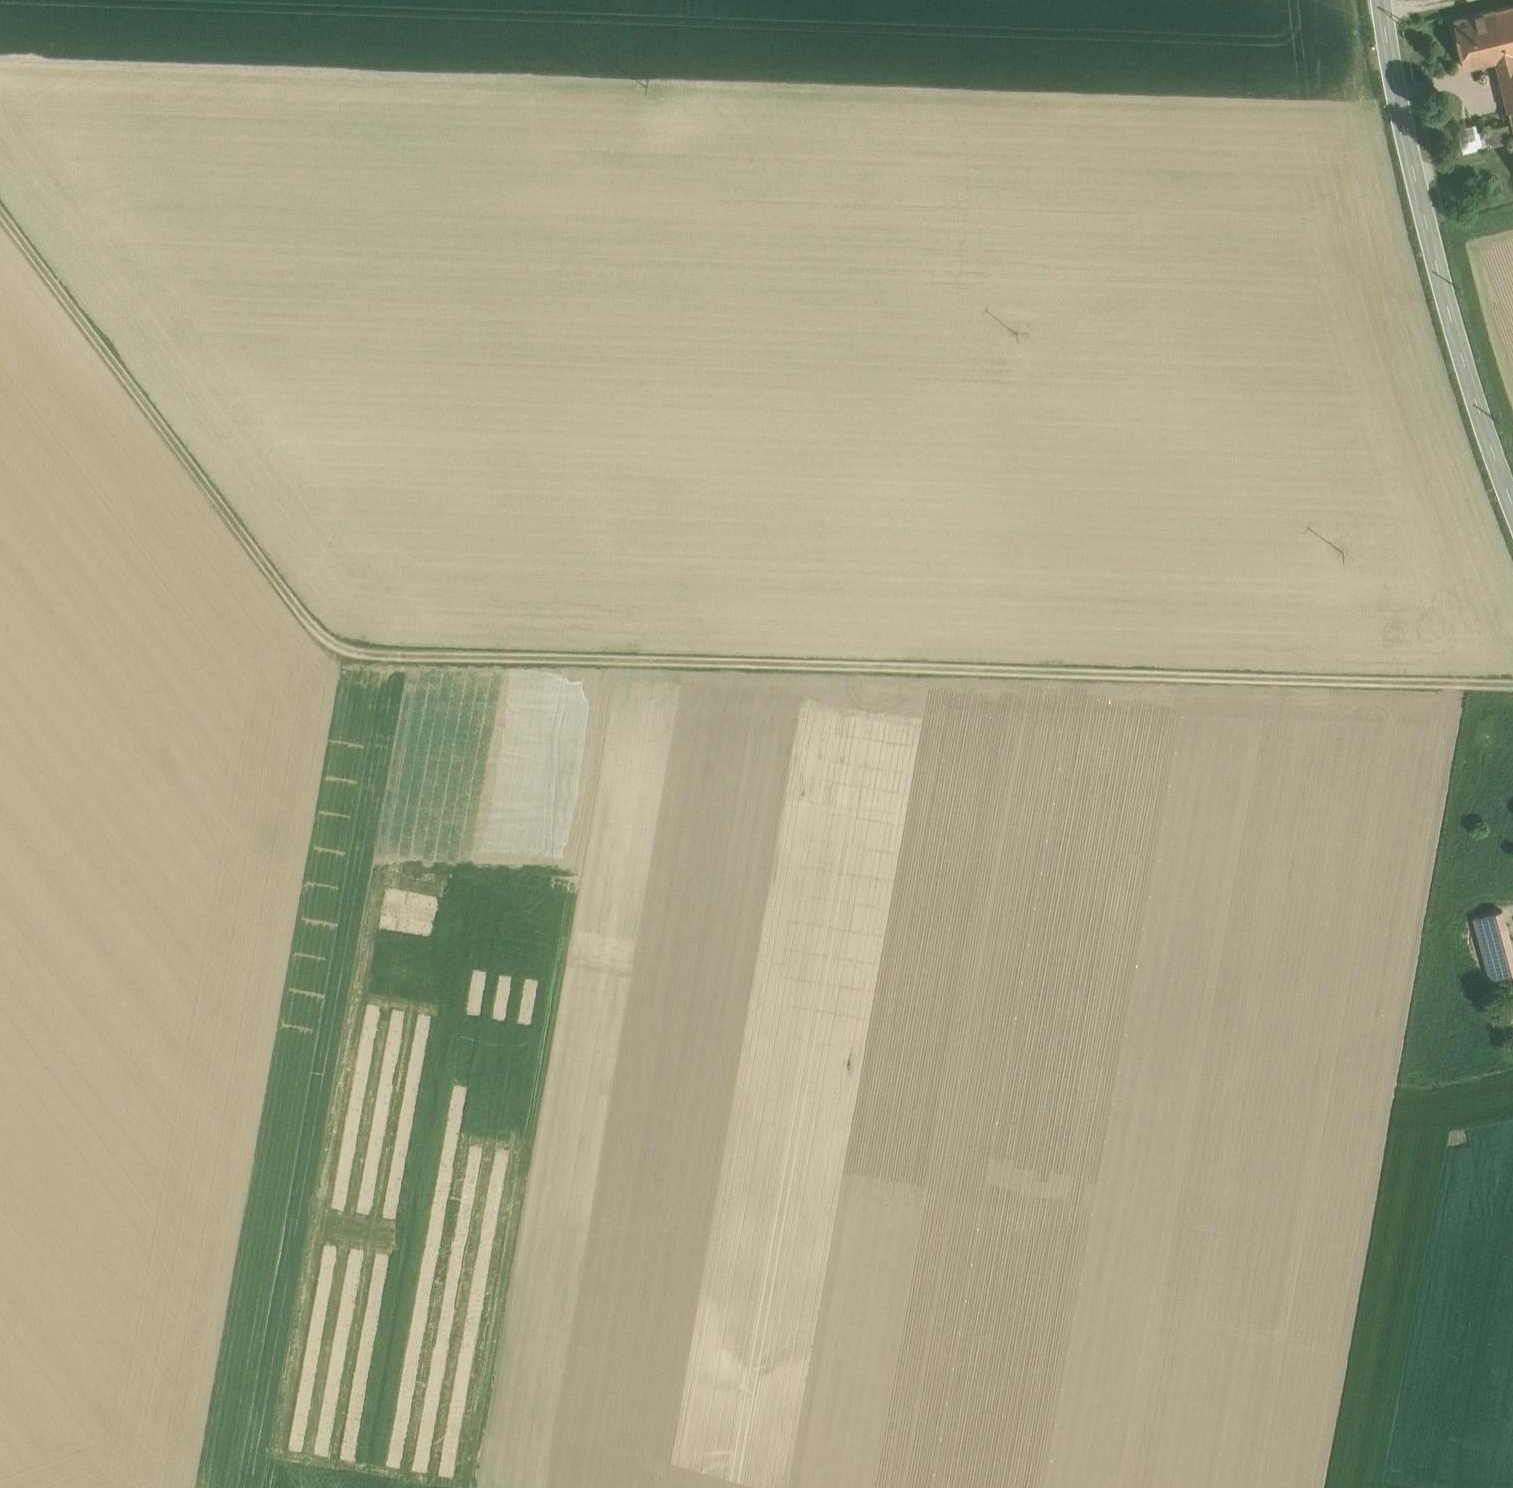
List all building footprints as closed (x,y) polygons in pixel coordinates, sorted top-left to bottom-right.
[(1494,9),(1505,56),(1512,54),(1512,4),(1494,9)] [(1494,9),(1455,18),(1466,66),(1497,58),(1505,56),(1494,9)] [(1505,56),(1497,58),(1509,108),(1512,107),(1512,54),(1505,56)] [(1478,133),(1475,123),(1457,127),(1463,151),(1512,139),(1512,126),(1512,124),(1478,133)] [(1502,909),(1474,917),(1478,932),(1506,924),(1502,909)] [(1478,932),(1491,978),(1512,972),(1512,948),(1506,924),(1478,932)]
